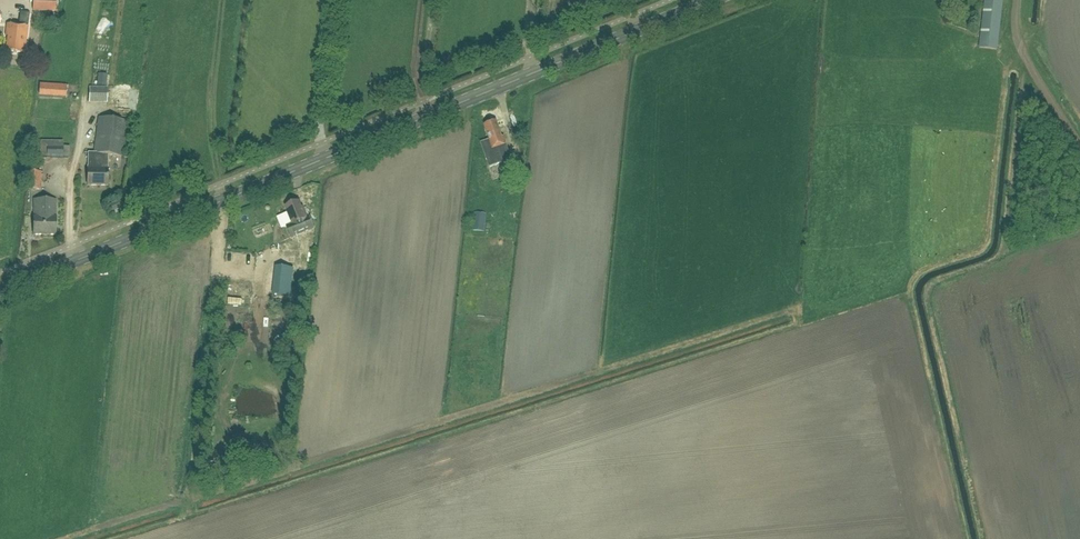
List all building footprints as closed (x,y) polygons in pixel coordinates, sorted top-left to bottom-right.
[(55,0),(32,0),(32,12),(54,13),(55,0)] [(999,39),(1003,0),(985,0),(979,49),(997,51),(999,39)] [(25,47),(29,15),(20,13),(18,27),(7,25),(5,37),(7,37),(5,53),(22,55),(23,46),(25,47)] [(105,88),(106,76),(97,75),(96,87),(105,88)] [(66,98),(66,86),(39,85),(39,97),(66,98)] [(106,103),(106,89),(89,89),(88,102),(106,103)] [(121,158),(126,122),(99,118),(94,154),(88,154),(88,167),(87,167),(87,187),(107,187),(108,170),(107,170),(108,156),(121,158)] [(490,142),(482,145),(490,168),(511,160),(506,146),(507,145),(504,137),(502,138),(496,122),(484,126),(490,142)] [(63,147),(63,142),(40,142),(40,158),(69,158),(69,147),(63,147)] [(27,191),(41,190),(41,174),(27,174),(27,191)] [(55,218),(56,201),(33,200),(33,218),(33,236),(55,236),(55,218)] [(309,219),(307,219),(305,213),(304,213),(299,202),(286,208),(293,225),(287,228),(291,238),(314,229),(309,219)] [(112,213),(122,209),(119,203),(110,207),(112,213)] [(486,215),(474,214),(473,232),(485,233),(486,215)] [(273,295),(290,297),(294,270),(276,268),(273,295)]
